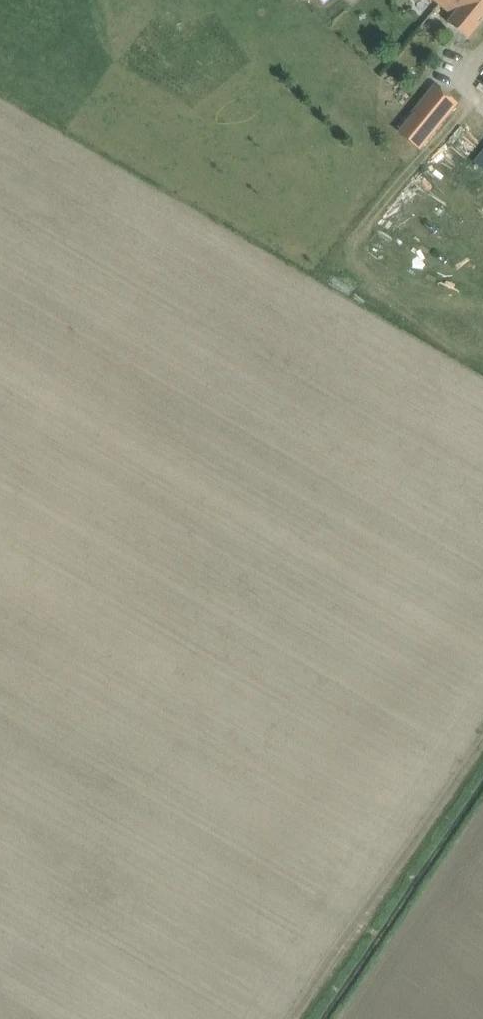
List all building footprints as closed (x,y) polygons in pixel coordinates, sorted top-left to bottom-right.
[(454,16),(450,22),(468,37),(482,19),(482,0),(435,0),(454,16)] [(415,115),(401,133),(420,149),(428,139),(457,103),(436,86),(416,110),(413,113),(415,115)] [(474,161),(482,168),(482,150),(474,161)]
